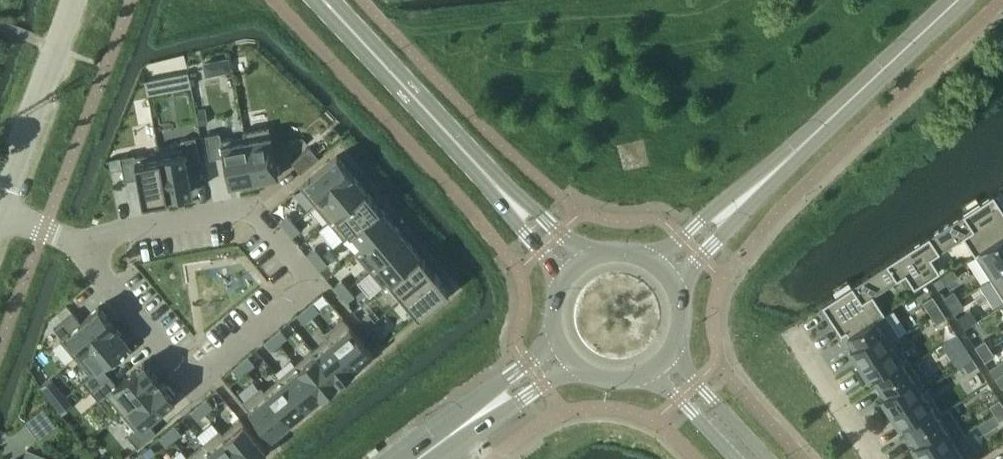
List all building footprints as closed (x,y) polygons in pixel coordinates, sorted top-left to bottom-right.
[(228,56),(202,61),(205,76),(231,71),(228,56)] [(156,78),(145,80),(148,94),(159,92),(156,78)] [(206,113),(196,115),(198,125),(208,123),(206,113)] [(278,175),(268,125),(244,130),(246,139),(253,180),(278,175)] [(253,180),(244,130),(243,130),(244,135),(221,139),(219,131),(205,134),(209,158),(215,157),(223,155),(229,185),(253,180)] [(181,142),(157,146),(158,151),(167,196),(169,196),(170,199),(181,197),(180,194),(191,192),(186,162),(194,161),(199,160),(195,136),(180,139),(181,142)] [(318,158),(309,147),(290,162),(296,169),(299,173),(318,158)] [(167,196),(158,151),(134,156),(133,154),(120,156),(122,167),(124,180),(138,177),(142,201),(167,196)] [(315,204),(352,173),(337,155),(300,186),(315,204)] [(113,157),(108,158),(110,167),(110,170),(122,167),(120,156),(113,157)] [(329,221),(366,190),(352,173),(315,204),(329,221)] [(342,237),(380,206),(366,190),(329,221),(342,237)] [(1002,206),(1002,204),(997,195),(995,196),(994,195),(993,193),(907,249),(926,278),(930,276),(939,270),(930,256),(963,235),(974,253),(1002,235),(1002,209),(1002,206)] [(356,253),(393,222),(380,206),(342,237),(343,238),(350,232),(355,237),(362,245),(354,252),(356,253)] [(279,221),(286,228),(293,222),(287,214),(279,221)] [(300,230),(293,222),(286,228),(292,236),(300,230)] [(369,270),(407,239),(393,222),(356,253),(369,270)] [(1002,269),(1002,235),(974,253),(990,277),(1002,269)] [(382,285),(420,254),(407,239),(369,270),(382,285)] [(313,262),(321,255),(315,247),(307,254),(313,262)] [(884,311),(872,293),(905,273),(913,286),(923,280),(926,278),(907,249),(822,304),(823,305),(824,307),(822,308),(828,319),(830,317),(841,333),(845,330),(848,335),(884,311)] [(400,299),(433,271),(420,254),(382,285),(383,286),(387,283),(400,299)] [(328,263),(321,255),(313,262),(320,269),(328,263)] [(1002,298),(1002,269),(990,277),(1002,298)] [(419,314),(449,289),(433,271),(400,299),(401,300),(404,297),(419,314)] [(334,286),(340,294),(348,287),(341,279),(334,286)] [(354,295),(348,287),(340,294),(347,302),(354,295)] [(948,304),(958,298),(953,290),(943,297),(948,304)] [(948,304),(953,312),(963,306),(958,298),(948,304)] [(931,315),(941,309),(936,301),(926,307),(931,315)] [(313,302),(305,308),(311,316),(319,310),(313,302)] [(75,356),(114,324),(99,306),(80,321),(73,312),(54,327),(62,336),(60,338),(75,356)] [(311,316),(305,308),(297,315),(304,323),(311,316)] [(936,323),(946,317),(941,309),(931,315),(936,323)] [(895,339),(900,336),(884,311),(848,335),(854,344),(849,347),(851,349),(849,351),(856,361),(858,360),(859,362),(895,339)] [(360,318),(367,326),(375,320),(368,312),(360,318)] [(343,317),(325,332),(354,368),(372,353),(343,317)] [(381,327),(375,320),(367,326),(373,334),(381,327)] [(101,365),(129,342),(114,324),(75,356),(90,375),(83,381),(91,390),(109,374),(101,365)] [(280,329),(272,335),(279,343),(287,337),(280,329)] [(354,368),(325,332),(324,333),(327,337),(312,350),(338,381),(354,368)] [(279,343),(272,335),(265,342),(271,350),(279,343)] [(879,383),(909,364),(910,363),(895,339),(859,362),(861,364),(858,366),(865,376),(867,374),(869,377),(874,374),(879,383)] [(989,346),(984,339),(974,345),(979,353),(989,346)] [(984,361),(994,354),(989,346),(979,353),(984,361)] [(963,364),(973,357),(967,349),(957,356),(963,364)] [(338,381),(312,350),(296,363),(322,395),(338,381)] [(248,356),(240,362),(247,370),(254,364),(248,356)] [(968,371),(978,365),(973,357),(963,364),(968,371)] [(121,411),(160,379),(144,361),(117,384),(109,374),(91,390),(98,399),(105,393),(121,411)] [(247,370),(240,362),(232,369),(239,377),(247,370)] [(322,395),(296,363),(279,376),(306,408),(322,395)] [(910,363),(909,364),(879,383),(885,392),(881,395),(884,400),(881,401),(888,412),(926,388),(910,363)] [(306,408),(279,376),(264,389),(261,385),(260,386),(290,422),(306,408)] [(166,386),(160,379),(121,412),(135,429),(128,435),(138,446),(156,431),(147,420),(175,397),(173,395),(175,393),(168,384),(166,386)] [(290,422),(260,386),(242,401),(271,437),(290,422)] [(905,422),(911,431),(941,412),(926,388),(888,412),(895,422),(897,421),(900,425),(905,422)] [(1002,406),(1002,404),(999,398),(989,404),(994,412),(1002,406)] [(213,406),(206,399),(198,405),(205,413),(213,406)] [(197,419),(205,413),(198,405),(191,412),(197,419)] [(1002,417),(1002,406),(994,412),(999,420),(1002,417)] [(941,412),(911,431),(916,441),(912,443),(913,446),(911,447),(918,458),(920,456),(921,458),(957,436),(964,431),(948,407),(941,412)] [(218,429),(243,458),(255,458),(266,449),(240,418),(222,432),(219,429),(218,429)] [(181,433),(175,425),(167,431),(174,439),(181,433)] [(218,429),(203,442),(217,458),(243,458),(218,429)] [(174,439),(167,431),(159,438),(166,446),(174,439)] [(957,436),(921,458),(922,458),(972,458),(957,436)] [(203,442),(187,455),(190,458),(217,458),(203,442)] [(26,450),(23,458),(50,458),(26,450)]
